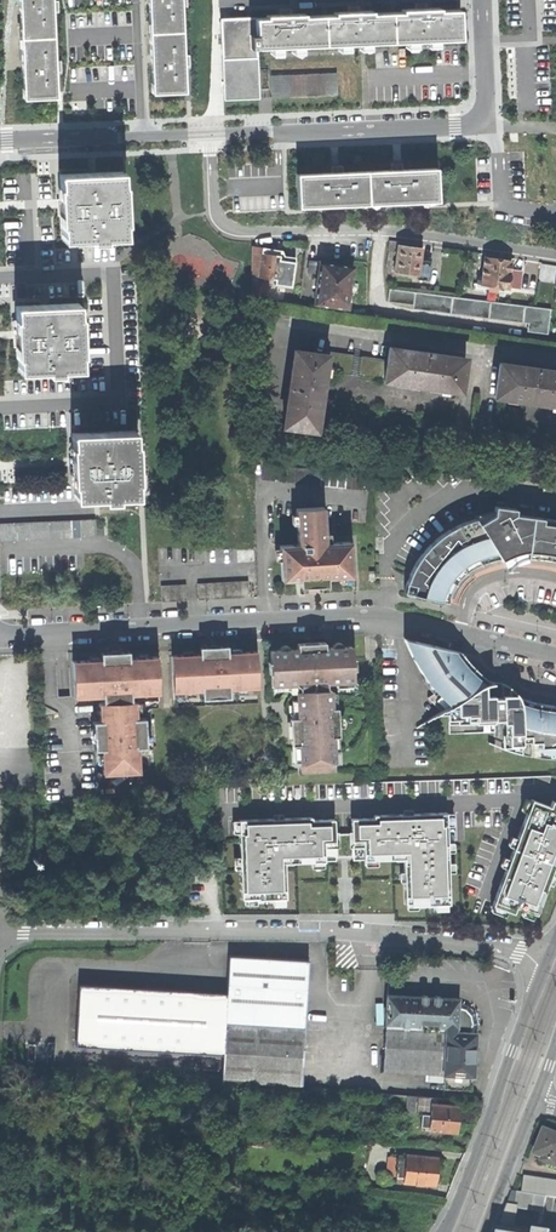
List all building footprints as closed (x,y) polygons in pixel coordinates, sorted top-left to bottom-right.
[(24,98),(56,97),(55,72),(54,60),(52,13),(52,1),(52,0),(19,0),(24,98)] [(186,89),(186,63),(185,0),(152,0),(155,90),(186,89)] [(227,96),(263,95),(261,44),(465,36),(464,7),(444,8),(444,6),(422,7),(407,7),(407,9),(376,10),(376,8),(357,9),(338,10),(338,12),(308,13),(308,10),(289,11),(270,12),(271,15),(260,15),(260,14),(224,15),(227,96)] [(275,95),(342,92),(341,70),(275,73),(275,95)] [(302,172),(303,203),(442,198),(441,167),(418,167),(316,171),(302,172)] [(128,221),(126,221),(125,184),(126,184),(126,170),(63,173),(64,187),(66,187),(67,206),(68,223),(65,223),(66,238),(128,235),(128,221)] [(388,250),(397,251),(397,245),(398,245),(399,242),(389,241),(388,250)] [(258,277),(262,253),(263,247),(252,245),(252,276),(258,277)] [(412,247),(398,245),(397,245),(397,251),(394,271),(418,274),(420,261),(422,248),(412,247)] [(467,261),(476,262),(478,254),(468,252),(467,261)] [(271,278),(275,255),(272,255),(262,253),(258,277),(271,278)] [(284,256),(275,255),(271,278),(275,279),(274,284),(291,286),(295,257),(284,256)] [(507,288),(507,287),(510,269),(511,261),(494,258),(484,257),(481,280),(480,284),(488,285),(495,286),(507,288)] [(309,271),(318,273),(320,262),(310,260),(309,271)] [(420,261),(418,274),(418,280),(429,281),(431,262),(420,261)] [(347,307),(349,290),(350,284),(353,266),(331,263),(320,262),(318,273),(314,303),(347,307)] [(510,269),(507,287),(518,288),(521,271),(510,269)] [(528,333),(547,336),(551,311),(389,289),(388,301),(413,304),(412,308),(529,324),(528,333)] [(82,302),(19,305),(20,318),(22,318),(23,333),(24,356),(22,356),(23,370),(85,367),(84,353),(83,353),(81,315),(83,315),(82,302)] [(388,361),(385,380),(396,382),(418,385),(428,387),(451,390),(461,391),(465,358),(432,354),(390,347),(388,361)] [(324,371),(327,355),(294,351),(289,386),(283,426),(316,431),(317,420),(320,398),(322,388),(324,371)] [(327,355),(324,371),(328,371),(331,372),(345,374),(352,375),(355,356),(327,352),(327,355)] [(352,375),(358,376),(360,357),(355,356),(352,375)] [(382,379),(385,380),(388,361),(360,357),(358,376),(364,377),(382,379)] [(542,369),(499,363),(495,396),(505,398),(527,401),(538,403),(555,405),(555,371),(542,369)] [(138,429),(76,432),(76,444),(79,444),(80,460),(80,482),(78,482),(78,497),(141,494),(141,480),(138,480),(137,443),(139,443),(138,429)] [(447,602),(450,593),(455,584),(463,574),(473,566),(485,562),(500,557),(504,564),(509,562),(518,558),(526,557),(534,557),(550,559),(555,562),(555,519),(515,514),(515,509),(495,506),(494,510),(493,515),(479,522),(476,518),(464,522),(458,525),(446,532),(435,540),(425,550),(417,561),(410,574),(404,591),(447,602)] [(281,581),(300,580),(300,587),(313,587),(328,586),(328,579),(339,578),(348,577),(353,577),(351,542),(330,543),(326,543),(325,533),(324,507),(296,509),(298,545),(280,546),(281,581)] [(474,515),(476,518),(479,522),(493,515),(494,510),(474,515)] [(99,526),(99,518),(1,522),(2,539),(108,534),(107,526),(99,526)] [(197,584),(198,600),(249,597),(248,581),(197,584)] [(161,602),(187,601),(186,584),(160,586),(161,602)] [(552,705),(532,702),(518,697),(514,691),(508,687),(502,683),(500,690),(492,688),(493,682),(490,682),(477,671),(465,658),(460,652),(404,639),(408,648),(415,662),(425,678),(428,683),(436,692),(433,694),(428,698),(448,710),(448,734),(494,732),(494,718),(502,718),(503,749),(522,755),(546,759),(555,760),(555,706),(552,705)] [(200,648),(200,654),(210,653),(211,656),(213,656),(217,656),(216,653),(227,652),(227,646),(200,648)] [(332,648),(325,648),(298,650),(292,650),(279,651),(270,651),(270,662),(268,662),(269,673),(271,673),(271,685),(299,684),(327,682),(353,681),(352,669),(354,669),(354,658),(352,658),(352,647),(343,647),(332,648)] [(101,653),(101,659),(111,658),(111,662),(114,661),(118,661),(118,658),(128,657),(128,651),(101,653)] [(229,689),(257,687),(255,652),(240,653),(231,653),(227,654),(227,652),(216,653),(217,656),(213,656),(211,656),(210,653),(200,654),(200,655),(191,656),(182,656),(172,657),(174,692),(202,690),(202,694),(210,694),(210,698),(229,697),(229,689)] [(158,692),(156,657),(146,658),(137,658),(128,659),(128,657),(118,658),(118,661),(114,661),(111,662),(111,658),(101,659),(101,660),(92,661),(83,661),(73,662),(75,696),(103,695),(103,704),(99,704),(100,722),(93,722),(93,733),(99,732),(99,738),(100,749),(102,749),(103,773),(138,771),(137,747),(146,747),(145,735),(144,718),(136,719),(135,702),(131,702),(130,694),(158,692)] [(422,680),(433,694),(436,692),(428,683),(425,678),(422,680)] [(327,690),(327,682),(299,684),(300,691),(327,690)] [(300,764),(334,762),(333,736),(331,708),(330,690),(327,690),(300,691),(296,691),(298,718),(299,744),(300,764)] [(291,745),(299,744),(298,718),(290,718),(290,729),(291,745)] [(334,771),(334,762),(300,764),(300,772),(334,771)] [(552,800),(550,806),(532,799),(531,801),(527,812),(517,839),(513,850),(509,859),(505,870),(492,904),(507,910),(513,912),(515,906),(523,909),(534,913),(535,914),(547,883),(550,875),(553,867),(555,859),(555,802),(552,800)] [(525,799),(521,810),(527,812),(531,801),(525,799)] [(351,833),(352,850),(352,856),(352,858),(353,860),(365,860),(377,859),(395,858),(395,855),(403,855),(404,860),(404,872),(404,881),(405,904),(407,903),(417,903),(417,905),(435,904),(447,904),(450,904),(448,872),(448,863),(448,852),(447,843),(446,823),(446,814),(446,812),(412,814),(403,814),(373,815),(374,818),(351,819),(351,833)] [(335,856),(335,850),(334,834),(334,819),(312,820),(311,817),(282,818),(273,819),(239,820),(239,821),(239,833),(240,857),(241,869),(242,898),(244,898),(256,898),(257,898),(257,899),(272,899),(285,898),(286,898),(285,865),(284,859),(293,859),(293,862),(311,861),(324,861),(336,861),(335,858),(335,856)] [(335,850),(352,850),(351,833),(334,834),(335,850)] [(507,848),(513,850),(517,839),(511,837),(507,848)] [(47,849),(33,852),(36,864),(50,862),(47,849)] [(499,868),(505,870),(509,859),(504,857),(499,868)] [(504,916),(507,910),(492,904),(490,910),(504,916)] [(532,919),(534,913),(523,909),(521,915),(532,919)] [(308,959),(229,955),(227,992),(224,1053),(222,1078),(301,1082),(308,959)] [(224,1053),(227,992),(81,983),(77,1044),(224,1053)] [(445,1032),(443,1074),(445,1074),(472,1076),(473,1076),(475,1040),(475,1033),(473,1033),(456,1032),(458,1003),(458,1001),(453,1000),(448,1000),(448,999),(387,995),(385,1028),(445,1032)] [(467,1005),(458,1003),(456,1032),(473,1033),(476,1024),(474,1014),(471,1009),(467,1005)] [(445,1032),(385,1028),(383,1071),(428,1073),(443,1074),(445,1032)] [(443,1083),(443,1074),(428,1073),(428,1082),(443,1083)] [(472,1076),(445,1074),(444,1089),(471,1090),(472,1076)] [(406,1112),(407,1096),(390,1094),(389,1110),(406,1112)] [(433,1098),(407,1096),(406,1112),(421,1113),(430,1114),(431,1104),(432,1104),(433,1098)] [(459,1106),(432,1104),(431,1104),(430,1114),(429,1126),(429,1129),(456,1131),(457,1120),(459,1106)] [(430,1114),(421,1113),(420,1125),(429,1126),(430,1114)] [(546,1129),(542,1138),(536,1152),(544,1156),(542,1160),(555,1166),(555,1133),(546,1129)] [(427,1183),(438,1184),(440,1170),(441,1157),(409,1154),(409,1157),(402,1157),(399,1175),(407,1176),(406,1182),(418,1182),(419,1184),(426,1184),(427,1183)] [(527,1175),(525,1191),(513,1189),(509,1218),(520,1220),(522,1208),(552,1212),(554,1197),(555,1197),(555,1179),(527,1175)]
